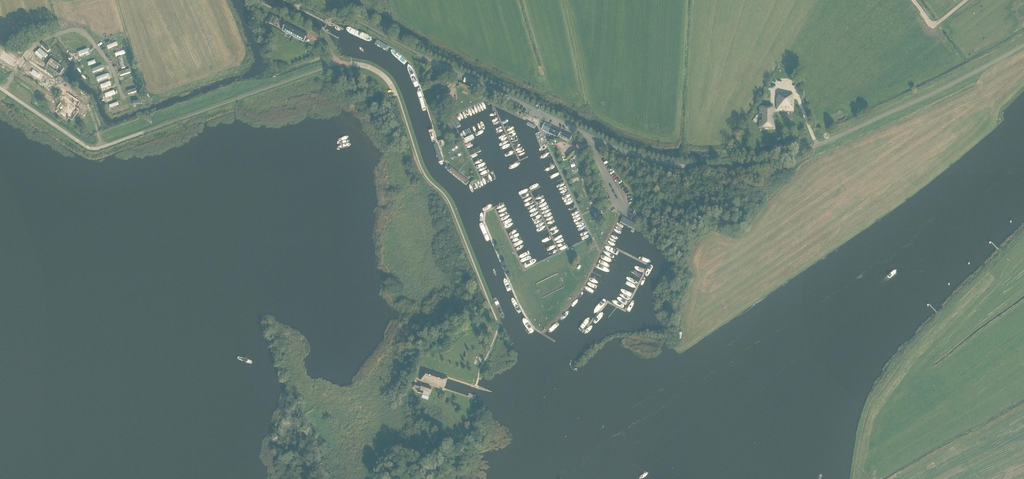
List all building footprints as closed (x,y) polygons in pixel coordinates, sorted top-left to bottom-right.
[(278,19),(270,15),(266,22),(274,26),(278,19)] [(304,41),(306,35),(286,25),(283,31),(304,41)] [(41,61),(42,61),(43,61),(44,61),(45,60),(46,59),(47,58),(47,57),(48,56),(48,55),(48,54),(48,53),(48,52),(47,51),(47,50),(46,49),(45,49),(44,48),(43,48),(42,47),(41,47),(40,47),(39,48),(38,48),(37,49),(36,49),(35,50),(35,51),(34,52),(34,53),(34,54),(34,55),(34,56),(35,57),(35,58),(36,59),(37,60),(38,61),(39,61),(40,61),(41,61)] [(0,56),(0,63),(8,69),(13,62),(1,55),(0,56)] [(51,59),(46,66),(59,76),(64,69),(51,59)] [(28,64),(21,73),(48,91),(57,79),(33,63),(28,64)] [(441,102),(450,98),(447,91),(438,95),(441,102)] [(793,110),(793,94),(778,94),(778,98),(777,98),(776,110),(793,110)] [(58,109),(55,112),(68,120),(68,119),(72,121),(79,110),(76,108),(77,107),(64,98),(57,108),(58,109)] [(774,128),(774,108),(760,108),(759,114),(762,114),(761,122),(759,122),(759,128),(774,128)] [(561,130),(560,131),(545,123),(541,130),(557,138),(558,135),(570,140),(572,135),(561,130)] [(452,161),(451,162),(472,179),(473,177),(452,161)] [(623,193),(629,187),(623,182),(618,188),(623,193)] [(596,218),(602,215),(600,209),(593,212),(596,218)] [(622,217),(619,222),(635,231),(638,226),(622,217)] [(447,378),(424,370),(420,380),(444,388),(447,378)] [(430,394),(431,390),(432,388),(426,386),(422,384),(420,390),(430,394)]
